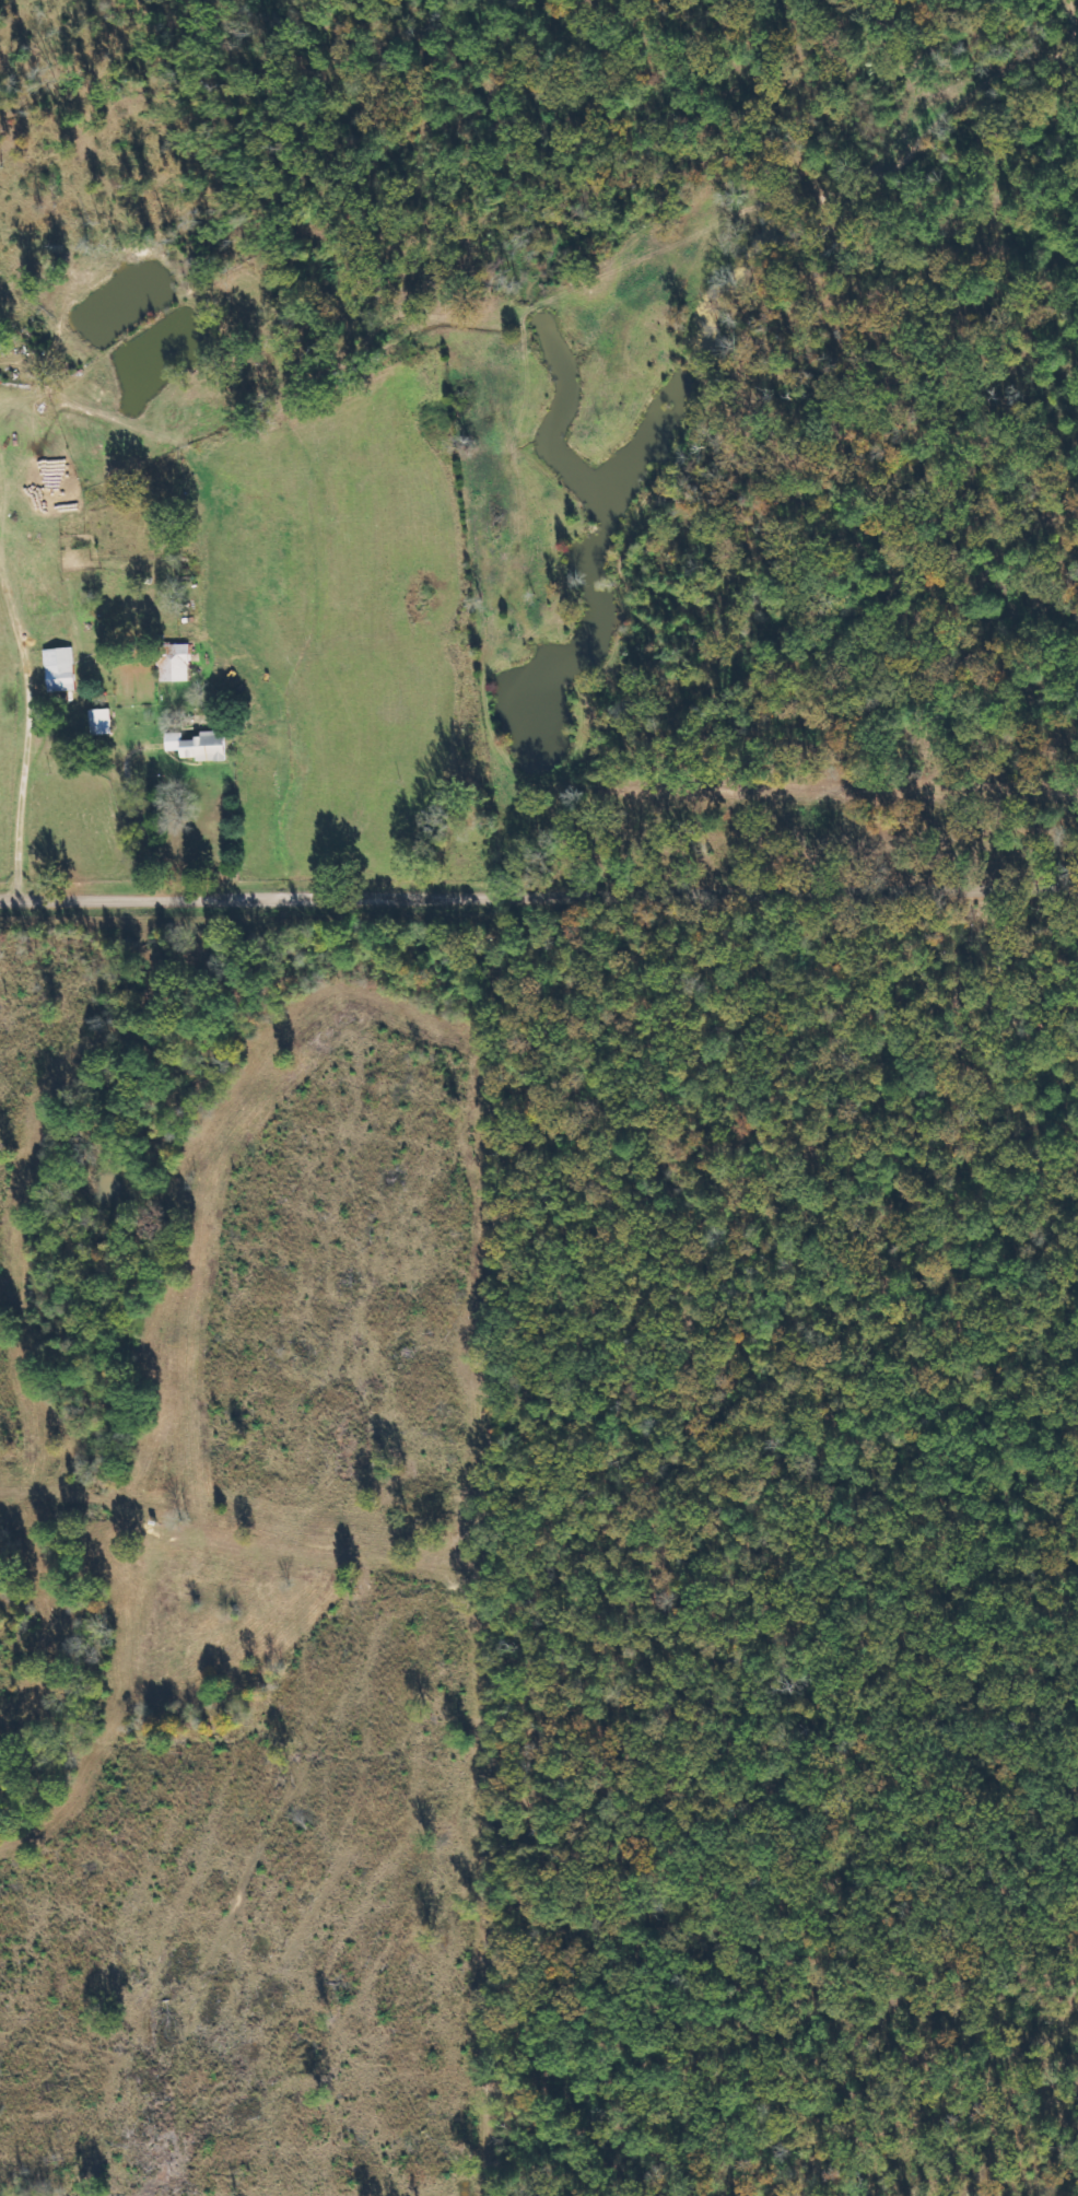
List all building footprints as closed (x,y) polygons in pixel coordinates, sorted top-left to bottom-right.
[(163,682),(192,681),(191,644),(179,644),(179,655),(162,655),(163,682)] [(45,650),(50,693),(78,690),(73,647),(45,650)] [(231,761),(230,735),(220,736),(220,731),(204,732),(205,739),(184,740),(184,733),(167,733),(168,751),(184,751),(185,759),(197,758),(197,762),(231,761)]
